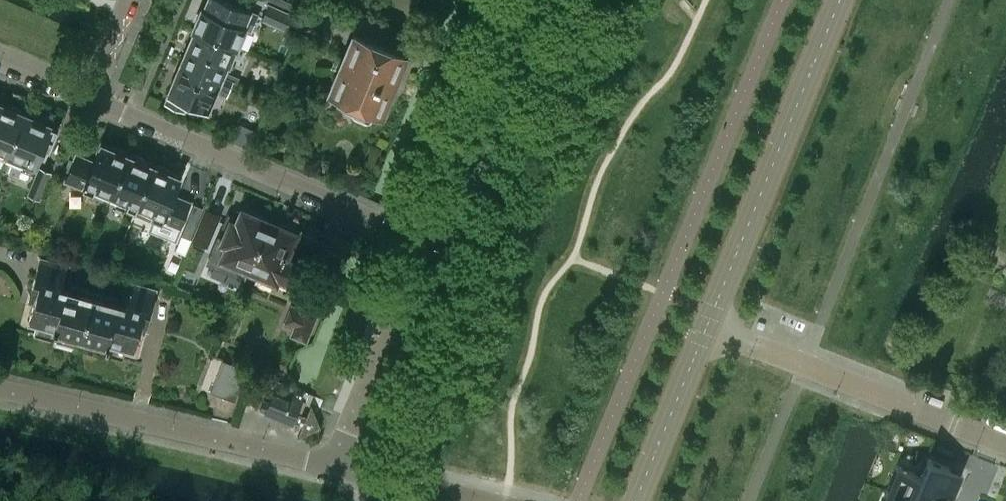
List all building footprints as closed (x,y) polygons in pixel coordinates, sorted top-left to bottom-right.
[(248,10),(225,0),(208,0),(204,9),(202,8),(201,11),(200,11),(194,24),(195,24),(194,27),(196,28),(234,44),(241,28),(251,32),(259,15),(254,12),(248,10)] [(300,11),(304,0),(275,0),(300,11)] [(268,6),(262,18),(282,26),(288,14),(268,6)] [(223,70),(234,44),(196,28),(186,52),(183,52),(181,57),(221,74),(223,70)] [(354,34),(346,55),(341,68),(331,92),(354,102),(352,106),(353,107),(352,109),(352,110),(351,110),(351,111),(352,112),(352,114),(353,115),(354,116),(363,119),(364,120),(366,120),(367,119),(368,119),(370,118),(370,117),(371,116),(372,114),(372,115),(374,110),(381,112),(404,55),(354,34)] [(240,76),(223,70),(221,74),(181,57),(178,64),(180,65),(166,99),(183,106),(186,100),(207,109),(213,92),(227,98),(234,80),(238,82),(240,76)] [(25,113),(23,112),(20,109),(13,106),(9,107),(0,103),(0,154),(6,157),(25,113)] [(26,114),(25,113),(6,157),(23,164),(24,161),(35,166),(39,156),(44,158),(57,127),(40,120),(38,117),(30,113),(26,114)] [(66,179),(83,186),(109,197),(127,153),(125,152),(124,149),(116,145),(113,147),(101,142),(91,165),(75,158),(66,179)] [(130,154),(127,153),(109,197),(135,208),(153,164),(142,159),(142,156),(131,152),(130,154)] [(155,165),(153,164),(135,208),(179,226),(188,205),(171,197),(181,175),(169,170),(168,167),(158,163),(155,165)] [(40,199),(51,172),(38,167),(28,194),(40,199)] [(249,267),(269,221),(238,208),(235,215),(228,212),(222,226),(228,228),(224,239),(220,238),(214,253),(223,257),(249,267)] [(207,241),(217,219),(205,214),(196,236),(207,241)] [(269,221),(249,267),(288,284),(286,290),(302,297),(307,285),(302,283),(308,268),(287,259),(296,238),(293,236),(294,232),(269,221)] [(79,345),(94,289),(73,283),(68,282),(68,286),(63,285),(69,265),(40,257),(32,289),(38,291),(30,319),(56,327),(53,338),(79,345)] [(119,296),(94,289),(79,345),(105,353),(108,341),(135,348),(143,320),(148,321),(156,289),(128,281),(122,302),(118,301),(119,296)] [(312,332),(322,308),(311,303),(303,299),(290,335),(307,342),(312,332)] [(235,400),(248,368),(223,358),(211,392),(235,400)] [(302,414),(310,393),(292,386),(288,398),(273,392),(269,401),(264,399),(261,408),(264,410),(264,411),(281,417),(282,416),(304,425),(298,436),(321,427),(311,404),(310,404),(310,406),(306,416),(302,414)] [(952,496),(963,471),(928,457),(921,474),(897,464),(881,500),(950,500),(952,496)]
